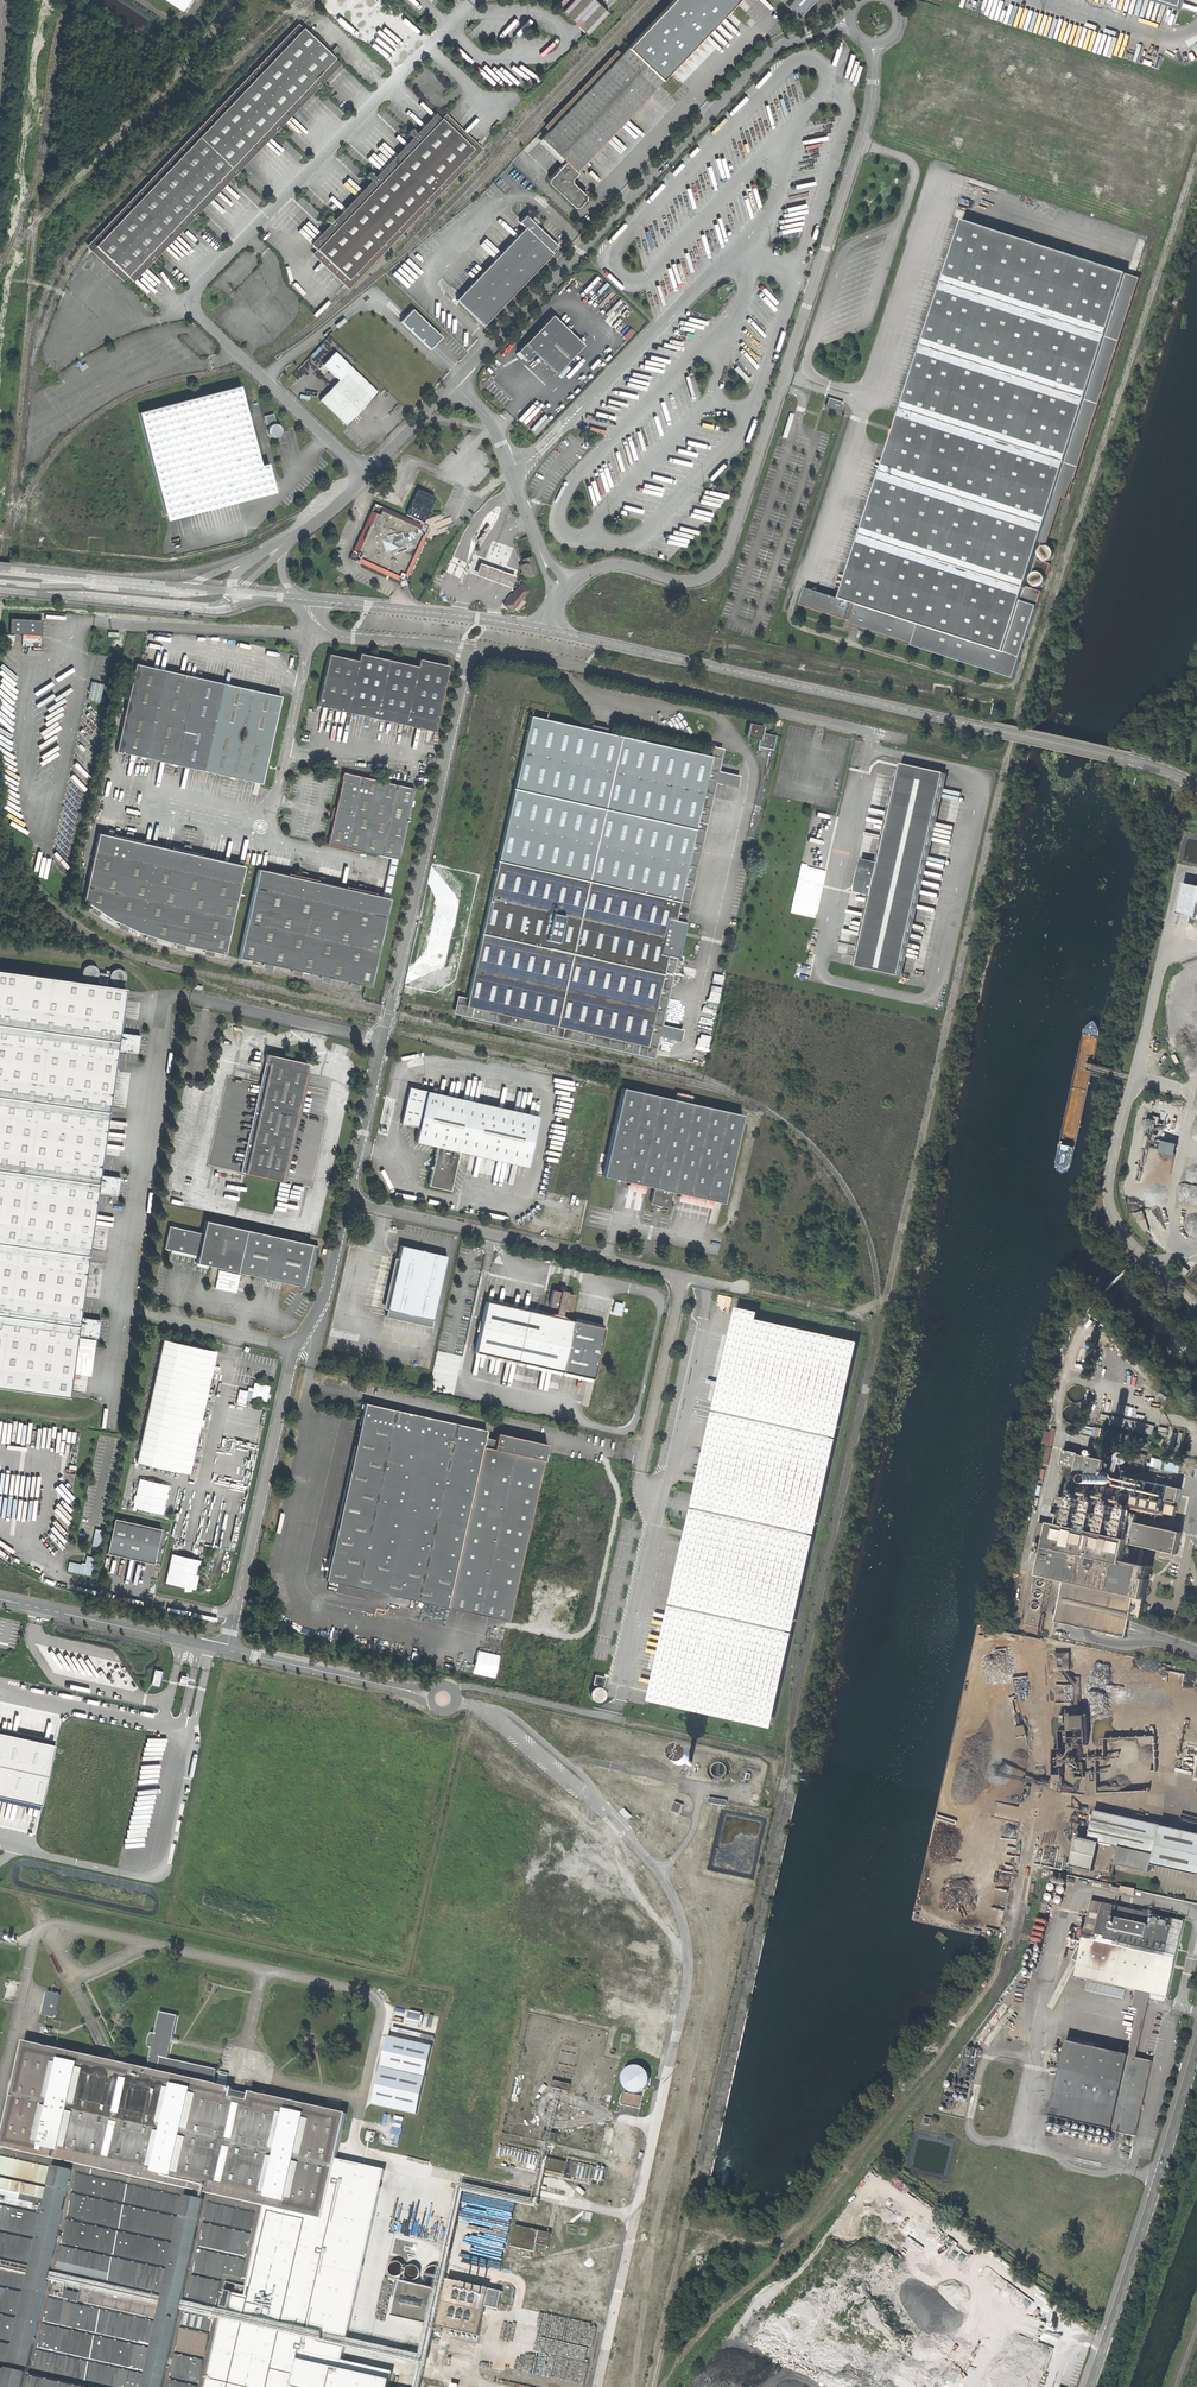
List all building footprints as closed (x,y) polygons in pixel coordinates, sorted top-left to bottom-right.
[(182,12),(190,0),(164,0),(182,12)] [(796,18),(808,5),(811,2),(813,0),(778,0),(796,18)] [(818,8),(811,2),(808,5),(815,12),(818,8)] [(338,66),(302,31),(93,246),(130,281),(140,271),(145,266),(141,263),(154,249),(158,252),(166,245),(182,228),(186,223),(183,219),(196,205),(200,209),(206,203),(223,185),(228,180),(224,176),(237,162),(241,166),(247,160),(260,146),(264,142),(260,138),(279,119),(283,123),(289,117),(305,101),(311,94),(307,90),(320,77),(324,80),(332,73),(338,66)] [(622,123),(664,79),(627,42),(541,131),(541,134),(567,158),(551,176),(551,181),(575,205),(580,205),(587,197),(587,193),(574,181),(573,177),(579,170),(578,169),(622,123)] [(312,255),(348,290),(482,150),(480,148),(488,140),(486,137),(477,146),(445,116),(441,120),(435,115),(427,123),(401,151),(383,170),(361,193),(344,211),(319,237),(311,245),(316,251),(312,255)] [(530,279),(559,248),(526,217),(519,224),(525,229),(456,301),(483,327),(530,279)] [(1126,273),(963,221),(903,409),(890,448),(842,598),(811,588),(805,605),(850,619),(848,624),(1013,677),(1036,605),(1041,590),(1026,585),(1031,570),(1039,572),(1047,575),(1050,563),(1035,558),(1037,550),(1055,495),(1126,273)] [(553,237),(557,233),(551,227),(547,230),(553,237)] [(1130,257),(1140,260),(1148,235),(1137,232),(1130,257)] [(1137,277),(1126,273),(1055,495),(1067,499),(1068,499),(1140,278),(1137,277)] [(720,288),(718,290),(717,292),(717,295),(718,298),(720,299),(723,300),(725,299),(728,298),(729,295),(731,293),(731,290),(730,288),(728,286),(725,285),(722,286),(720,288)] [(630,313),(627,310),(621,316),(624,319),(630,313)] [(412,311),(401,323),(430,350),(441,338),(412,311)] [(535,354),(555,374),(583,346),(552,317),(540,329),(517,352),(527,362),(535,354)] [(362,410),(378,393),(336,353),(324,366),(339,381),(320,400),(347,426),(362,410)] [(268,483),(266,480),(259,456),(240,387),(139,414),(166,516),(259,490),(263,490),(265,489),(268,486),(268,483)] [(825,406),(840,411),(843,402),(828,397),(825,406)] [(885,446),(890,448),(903,409),(898,408),(891,429),(885,446)] [(793,413),(790,412),(782,436),(786,437),(793,413)] [(376,571),(403,584),(428,528),(414,522),(416,519),(421,521),(432,497),(417,490),(406,514),(412,517),(411,520),(374,503),(348,558),(376,571)] [(474,531),(478,534),(484,524),(480,522),(474,531)] [(1048,560),(1051,558),(1053,554),(1053,551),(1051,547),(1047,545),(1044,545),(1040,547),(1037,550),(1037,553),(1038,557),(1040,560),(1044,561),(1048,560)] [(520,565),(525,578),(537,574),(531,557),(523,560),(524,563),(520,565)] [(476,574),(511,587),(515,576),(480,563),(476,574)] [(1040,588),(1043,585),(1045,581),(1045,578),(1042,574),(1039,572),(1035,572),(1032,574),(1029,578),(1029,581),(1030,584),(1032,587),(1036,588),(1040,588)] [(504,606),(511,612),(529,591),(522,585),(511,598),(504,606)] [(10,633),(41,635),(42,620),(11,618),(10,633)] [(128,658),(131,660),(134,660),(136,659),(138,657),(139,654),(138,650),(136,648),(133,647),(130,647),(127,649),(126,652),(127,656),(128,658)] [(318,707),(434,732),(449,666),(419,659),(418,666),(360,653),(358,661),(329,654),(323,683),(318,707)] [(116,751),(261,783),(281,696),(209,680),(141,664),(136,663),(116,751)] [(104,684),(91,681),(89,690),(87,699),(100,702),(104,684)] [(718,772),(723,750),(705,746),(703,755),(531,717),(469,998),(458,996),(455,1014),(655,1058),(660,1037),(680,1042),(683,1029),(662,1025),(677,958),(679,958),(684,934),(687,920),(685,919),(715,783),(737,788),(740,776),(718,772)] [(756,746),(772,750),(776,736),(762,733),(763,728),(749,724),(746,738),(757,741),(756,746)] [(856,966),(899,976),(945,773),(902,763),(879,864),(866,861),(862,876),(859,891),(872,894),(856,966)] [(415,790),(344,773),(328,844),(366,852),(392,858),(397,860),(398,860),(415,790)] [(225,955),(244,867),(186,854),(99,834),(84,901),(112,919),(136,932),(170,943),(225,955)] [(382,898),(389,899),(397,860),(392,858),(382,898)] [(390,899),(389,899),(382,898),(321,884),(259,869),(239,958),(370,987),(390,899)] [(1178,915),(1196,919),(1196,917),(1196,888),(1184,885),(1178,915)] [(81,975),(82,978),(85,980),(87,982),(91,982),(94,981),(96,979),(98,976),(98,973),(97,970),(95,967),(92,966),(89,966),(86,967),(83,969),(82,972),(81,975)] [(110,978),(111,982),(113,984),(116,986),(119,986),(122,985),(125,983),(126,980),(126,976),(125,973),(123,971),(120,969),(117,969),(114,970),(111,972),(110,975),(110,978)] [(69,1395),(78,1327),(98,1183),(117,1042),(125,989),(0,972),(0,1385),(69,1395)] [(109,974),(99,973),(98,983),(108,984),(109,974)] [(241,1170),(287,1181),(311,1073),(306,1072),(308,1062),(289,1058),(268,1053),(268,1050),(264,1049),(260,1068),(263,1070),(241,1170)] [(459,1151),(527,1166),(539,1115),(534,1114),(446,1095),(411,1087),(407,1103),(402,1122),(420,1126),(416,1141),(437,1146),(433,1165),(429,1184),(450,1189),(459,1151)] [(679,1192),(729,1203),(749,1116),(697,1104),(698,1101),(682,1098),(681,1101),(621,1087),(601,1175),(660,1188),(657,1204),(666,1206),(675,1208),(679,1192)] [(1168,1139),(1165,1151),(1178,1155),(1181,1143),(1168,1139)] [(301,1287),(309,1289),(319,1245),(205,1220),(203,1233),(169,1226),(165,1248),(198,1255),(196,1262),(238,1271),(301,1285),(301,1287)] [(387,1309),(433,1319),(447,1255),(420,1249),(401,1245),(387,1309)] [(216,1282),(215,1287),(230,1290),(239,1290),(233,1289),(233,1283),(227,1282),(223,1282),(224,1278),(226,1278),(226,1272),(219,1270),(219,1282),(216,1282)] [(549,1313),(487,1300),(475,1352),(562,1371),(574,1319),(568,1318),(565,1317),(562,1314),(564,1308),(570,1310),(574,1294),(564,1292),(554,1290),(550,1305),(557,1307),(556,1313),(554,1313),(553,1314),(549,1313)] [(657,1702),(772,1727),(858,1341),(774,1322),(744,1315),(706,1487),(704,1487),(699,1500),(696,1513),(694,1530),(696,1531),(680,1602),(657,1702)] [(212,1372),(217,1350),(164,1339),(137,1462),(190,1473),(212,1372)] [(252,1397),(267,1400),(270,1385),(255,1382),(252,1397)] [(1071,1402),(1075,1403),(1078,1402),(1081,1400),(1083,1398),(1084,1394),(1084,1390),(1082,1387),(1079,1385),(1075,1384),(1072,1385),(1069,1386),(1066,1389),(1065,1393),(1066,1397),(1068,1399),(1071,1402)] [(547,1442),(497,1431),(496,1438),(486,1436),(487,1429),(366,1402),(363,1417),(327,1579),(508,1619),(547,1442)] [(1065,1421),(1069,1423),(1072,1423),(1075,1422),(1078,1419),(1080,1416),(1079,1411),(1077,1407),(1074,1405),(1070,1404),(1066,1405),(1064,1407),(1062,1412),(1061,1415),(1063,1418),(1065,1421)] [(1111,1425),(1153,1433),(1155,1424),(1113,1416),(1111,1425)] [(1047,1445),(1051,1446),(1055,1428),(1050,1427),(1047,1445)] [(1131,1451),(1127,1467),(1132,1468),(1132,1471),(1135,1472),(1136,1469),(1142,1471),(1146,1455),(1131,1451)] [(1118,1464),(1121,1465),(1124,1464),(1126,1463),(1128,1460),(1128,1458),(1127,1456),(1126,1453),(1123,1452),(1120,1452),(1117,1454),(1116,1456),(1116,1459),(1117,1462),(1118,1464)] [(1073,1476),(1098,1481),(1103,1460),(1077,1454),(1073,1476)] [(1180,1488),(1123,1475),(1121,1484),(1126,1485),(1125,1491),(1167,1500),(1177,1502),(1180,1488)] [(163,1513),(169,1484),(138,1478),(132,1507),(163,1513)] [(1069,1494),(1119,1506),(1123,1489),(1073,1478),(1069,1494)] [(1166,1503),(1167,1500),(1125,1491),(1122,1504),(1164,1513),(1166,1503)] [(1055,1621),(1125,1637),(1130,1617),(1137,1619),(1147,1574),(1150,1575),(1152,1566),(1140,1563),(1144,1547),(1176,1554),(1181,1532),(1137,1522),(1139,1513),(1058,1496),(1054,1513),(1064,1515),(1062,1524),(1053,1522),(1041,1575),(1037,1574),(1026,1624),(1027,1624),(1039,1627),(1050,1577),(1064,1580),(1055,1621)] [(1176,1506),(1166,1503),(1164,1513),(1174,1516),(1176,1506)] [(154,1563),(162,1528),(115,1518),(107,1553),(132,1558),(154,1563)] [(1034,1542),(1046,1544),(1050,1524),(1038,1522),(1034,1542)] [(202,1559),(172,1553),(166,1582),(196,1589),(202,1559)] [(68,1571),(92,1575),(96,1557),(87,1555),(86,1564),(70,1561),(68,1571)] [(1037,1633),(1039,1627),(1027,1624),(1025,1630),(1037,1633)] [(1052,1637),(1054,1631),(1047,1629),(1049,1625),(1047,1624),(1044,1634),(1052,1637)] [(1056,1670),(1071,1669),(1071,1651),(1056,1651),(1056,1670)] [(155,1668),(151,1683),(159,1685),(162,1670),(155,1668)] [(593,1683),(604,1686),(606,1677),(595,1674),(593,1683)] [(1073,1693),(1080,1693),(1080,1678),(1072,1678),(1073,1693)] [(1176,1692),(1186,1695),(1188,1688),(1177,1685),(1176,1692)] [(603,1689),(601,1687),(597,1686),(594,1687),(592,1690),(590,1693),(591,1697),(593,1699),(596,1701),(600,1701),(602,1699),(604,1697),(605,1692),(603,1689)] [(1073,1713),(1060,1713),(1061,1730),(1070,1730),(1070,1733),(1070,1739),(1070,1743),(1076,1743),(1076,1747),(1081,1747),(1081,1745),(1088,1744),(1086,1714),(1073,1715),(1073,1713)] [(1017,1725),(1019,1734),(1028,1732),(1027,1724),(1017,1725)] [(39,1809),(55,1740),(0,1728),(0,1801),(39,1809)] [(714,1779),(719,1779),(724,1778),(728,1774),(729,1771),(730,1766),(728,1762),(726,1759),(722,1757),(717,1756),(713,1757),(709,1760),(707,1764),(706,1770),(708,1773),(710,1776),(714,1779)] [(1084,1762),(1075,1763),(1075,1777),(1077,1777),(1077,1779),(1081,1779),(1081,1777),(1084,1777),(1084,1762)] [(1055,1790),(1061,1791),(1063,1782),(1051,1780),(1050,1788),(1055,1789),(1055,1790)] [(707,1801),(725,1805),(726,1799),(709,1795),(707,1801)] [(682,1804),(674,1801),(670,1810),(678,1814),(682,1804)] [(1096,1806),(1089,1835),(1100,1838),(1120,1842),(1155,1850),(1153,1860),(1196,1871),(1196,1829),(1096,1806)] [(1094,1867),(1100,1838),(1089,1835),(1078,1833),(1071,1862),(1094,1867)] [(1151,1866),(1153,1860),(1155,1850),(1120,1842),(1117,1858),(1151,1866)] [(1035,1866),(1058,1865),(1057,1856),(1035,1857),(1035,1866)] [(1112,1888),(1135,1893),(1136,1887),(1122,1884),(1122,1886),(1113,1884),(1112,1888)] [(1139,2005),(1128,2054),(1137,2055),(1151,1992),(1167,1996),(1178,1947),(1184,1918),(1091,1898),(1075,1975),(1136,1988),(1133,2004),(1139,2005)] [(1041,1911),(1046,1913),(1050,1900),(1045,1899),(1041,1911)] [(1080,1926),(1073,1924),(1070,1939),(1077,1940),(1080,1926)] [(56,2017),(61,1992),(49,1990),(43,2014),(56,2017)] [(293,2350),(338,2159),(349,2111),(216,2081),(220,2065),(207,2062),(204,2058),(199,2061),(171,2055),(175,2037),(177,2037),(178,2033),(176,2032),(180,2012),(164,2008),(159,2031),(156,2030),(152,2036),(152,2044),(156,2045),(154,2051),(156,2051),(155,2057),(153,2056),(151,2063),(153,2064),(152,2067),(121,2060),(115,2049),(110,2051),(114,2059),(112,2058),(108,2050),(104,2052),(106,2057),(26,2039),(3,2137),(0,2136),(0,2143),(1,2143),(0,2147),(0,2386),(285,2386),(293,2350)] [(410,2009),(407,2023),(420,2025),(423,2012),(410,2009)] [(389,2035),(373,2104),(418,2114),(434,2045),(389,2035)] [(1050,2114),(1136,2134),(1153,2059),(1137,2055),(1128,2054),(1076,2042),(1070,2041),(1067,2040),(1050,2114)] [(963,2064),(976,2067),(979,2056),(966,2053),(963,2064)] [(971,2080),(973,2070),(962,2067),(959,2078),(971,2080)] [(550,2086),(568,2090),(570,2082),(552,2078),(550,2086)] [(396,2115),(392,2132),(400,2134),(404,2117),(396,2115)] [(923,2124),(931,2126),(932,2119),(925,2118),(923,2124)] [(540,2140),(553,2143),(555,2133),(543,2130),(540,2140)] [(536,2167),(561,2172),(563,2161),(539,2156),(536,2167)] [(385,2169),(338,2159),(293,2350),(300,2352),(343,2361),(385,2169)] [(449,2225),(458,2227),(461,2213),(453,2211),(449,2225)] [(469,2231),(473,2230),(475,2228),(476,2225),(476,2222),(475,2218),(472,2216),(468,2215),(465,2216),(462,2219),(460,2222),(461,2226),(463,2229),(465,2231),(469,2231)] [(485,2236),(488,2234),(491,2233),(492,2229),(492,2226),(491,2223),(488,2221),(484,2220),(481,2220),(478,2223),(476,2227),(477,2230),(478,2233),(481,2235),(485,2236)] [(502,2239),(505,2237),(508,2236),(509,2232),(509,2229),(508,2226),(505,2224),(501,2223),(498,2223),(495,2226),(493,2230),(494,2233),(495,2236),(498,2238),(502,2239)] [(514,2224),(509,2245),(532,2250),(534,2242),(546,2244),(549,2232),(514,2224)] [(949,2238),(942,2233),(937,2239),(944,2244),(949,2238)] [(399,2275),(402,2273),(404,2269),(404,2266),(401,2262),(398,2260),(394,2260),(391,2262),(389,2265),(389,2269),(390,2271),(392,2274),(396,2275),(399,2275)] [(415,2278),(418,2275),(420,2272),(419,2268),(417,2265),(414,2263),(410,2263),(407,2265),(405,2268),(404,2272),(405,2274),(407,2277),(411,2278),(415,2278)] [(431,2284),(435,2284),(438,2283),(442,2281),(443,2277),(443,2273),(442,2269),(439,2267),(435,2265),(431,2266),(428,2268),(426,2271),(425,2275),(426,2278),(428,2282),(431,2284)] [(444,2289),(399,2280),(392,2314),(449,2327),(448,2333),(477,2340),(478,2333),(477,2333),(484,2303),(497,2306),(501,2289),(470,2282),(470,2279),(462,2277),(461,2280),(447,2277),(444,2289)] [(1073,2319),(1085,2327),(1087,2324),(1076,2316),(1073,2319)] [(391,2372),(343,2361),(300,2352),(292,2386),(388,2386),(391,2372)]
